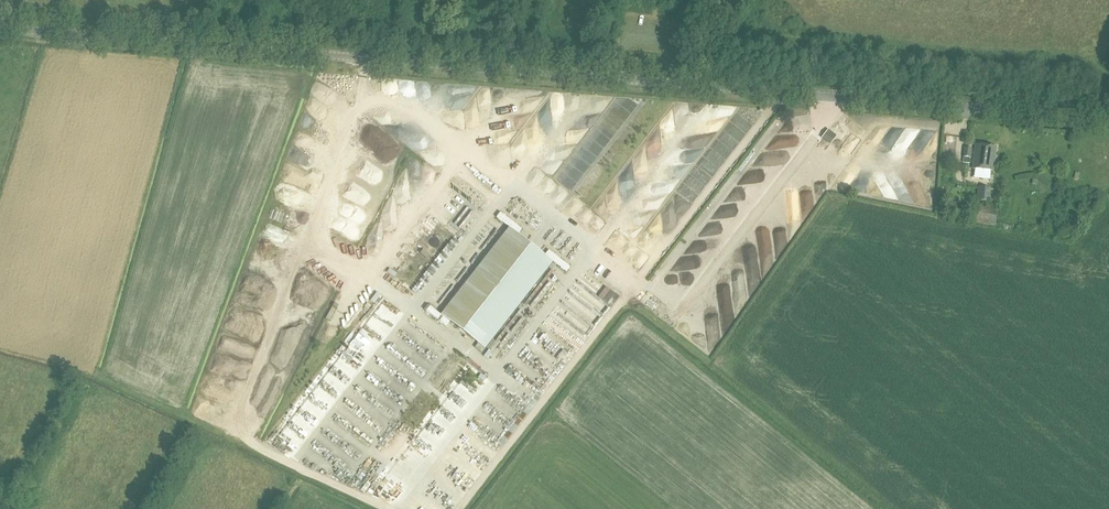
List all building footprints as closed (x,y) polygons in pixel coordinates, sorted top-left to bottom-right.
[(486,107),(496,106),(495,92),(484,93),(486,107)] [(553,117),(554,106),(567,108),(569,96),(550,94),(547,116),(553,117)] [(314,111),(307,118),(315,125),(322,118),(314,111)] [(880,148),(896,166),(898,162),(903,167),(906,164),(916,168),(923,162),(938,126),(929,122),(925,125),(914,121),(904,130),(895,126),(885,136),(880,148)] [(836,138),(828,131),(822,139),(830,146),(836,138)] [(672,176),(680,174),(676,155),(669,156),(665,136),(661,137),(660,133),(647,136),(650,148),(635,151),(639,169),(643,168),(646,179),(659,176),(660,184),(673,181),(672,176)] [(976,144),(974,154),(973,163),(973,168),(1000,171),(1001,161),(995,160),(997,146),(990,145),(989,144),(984,143),(983,144),(976,144)] [(971,157),(971,153),(972,148),(964,147),(963,162),(969,163),(970,157),(971,157)] [(890,193),(897,190),(895,185),(898,183),(891,167),(880,172),(890,193)] [(990,202),(991,200),(992,188),(992,187),(978,186),(976,199),(990,202)] [(996,226),(998,206),(976,202),(973,221),(996,226)] [(440,210),(431,220),(447,234),(455,224),(440,210)] [(523,230),(501,213),(497,217),(510,227),(519,235),(523,230)] [(349,229),(361,234),(366,221),(353,216),(349,229)] [(510,227),(442,314),(450,321),(485,348),(553,261),(545,255),(519,235),(510,227)] [(568,273),(571,268),(549,250),(545,255),(553,261),(568,273)] [(600,293),(613,303),(621,293),(608,283),(600,293)] [(442,314),(429,304),(424,310),(446,327),(450,321),(442,314)] [(350,352),(354,347),(347,341),(343,347),(350,352)] [(461,403),(469,392),(458,385),(451,396),(461,403)] [(414,438),(409,442),(418,450),(422,447),(414,438)]
